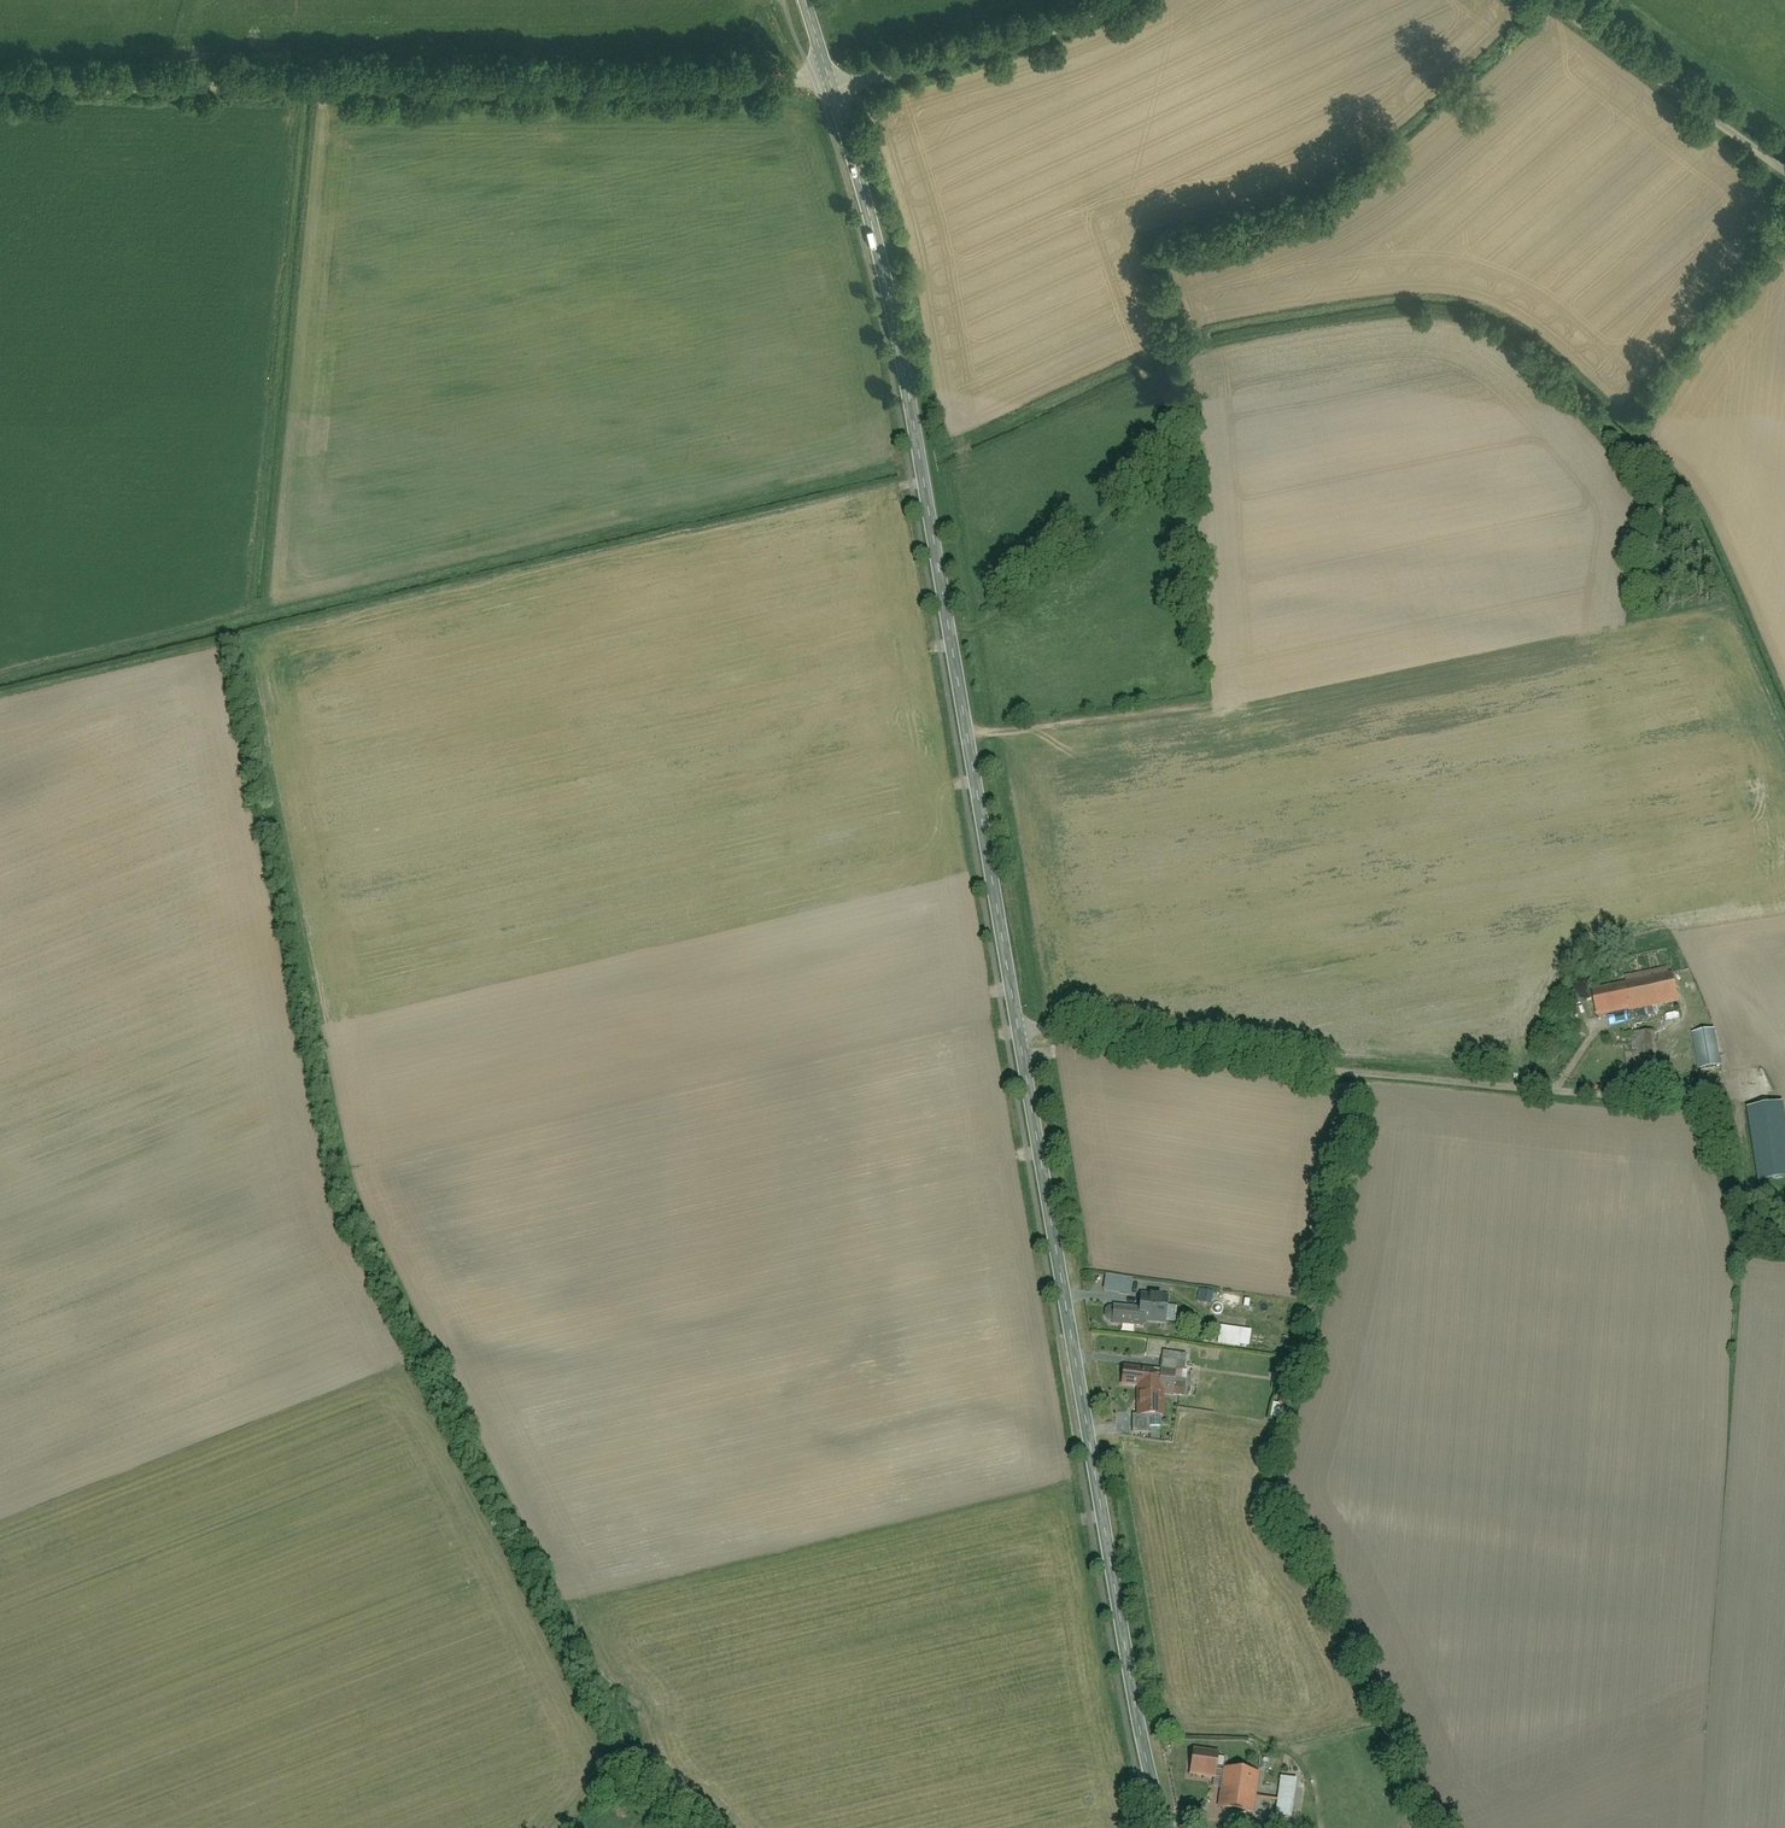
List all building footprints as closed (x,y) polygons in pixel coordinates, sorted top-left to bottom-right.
[(1673,971),(1590,989),(1596,1016),(1679,999),(1673,971)] [(1653,1029),(1629,1032),(1632,1055),(1656,1052),(1653,1029)] [(1718,1029),(1697,1029),(1697,1056),(1718,1056),(1718,1029)] [(1749,1112),(1761,1187),(1784,1184),(1784,1107),(1749,1112)] [(1201,1305),(1213,1306),(1214,1294),(1203,1293),(1201,1305)] [(1140,1305),(1106,1302),(1105,1322),(1141,1325),(1142,1315),(1162,1316),(1164,1297),(1140,1295),(1140,1305)] [(1221,1334),(1220,1343),(1233,1345),(1235,1336),(1221,1334)] [(1125,1384),(1138,1385),(1140,1419),(1168,1418),(1166,1390),(1178,1391),(1181,1363),(1164,1362),(1163,1371),(1126,1368),(1125,1384)] [(1217,1752),(1185,1751),(1184,1774),(1215,1776),(1214,1804),(1255,1806),(1256,1771),(1216,1769),(1217,1752)] [(1305,1786),(1284,1784),(1281,1816),(1302,1818),(1305,1786)]
